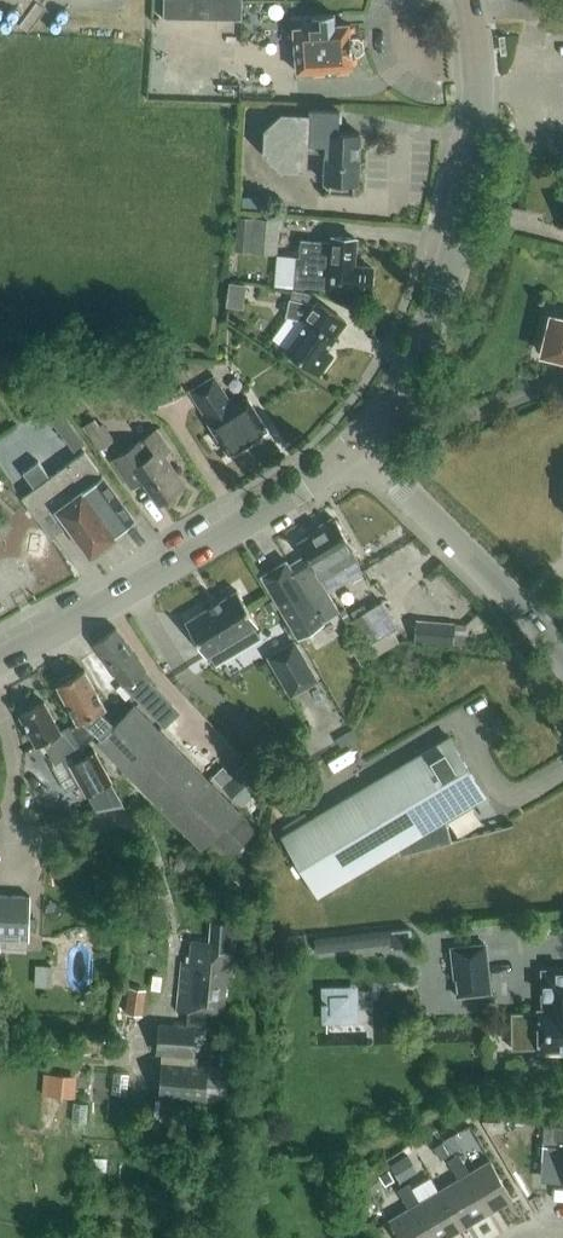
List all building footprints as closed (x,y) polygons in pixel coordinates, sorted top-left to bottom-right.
[(163,18),(165,18),(165,17),(178,18),(181,19),(181,18),(193,18),(193,19),(196,19),(196,18),(208,18),(208,19),(211,19),(223,19),(223,20),(226,20),(226,19),(239,19),(239,20),(241,20),(242,0),(163,0),(163,18)] [(313,27),(293,28),(296,71),(351,68),(351,55),(359,54),(362,50),(362,39),(357,36),(349,36),(348,24),(335,25),(334,14),(313,15),(313,27)] [(338,108),(307,107),(307,113),(280,113),(264,129),(264,151),(279,168),(302,169),(303,143),(308,143),(307,151),(325,152),(324,182),(356,183),(358,133),(337,132),(338,108)] [(280,219),(237,216),(234,251),(278,254),(280,219)] [(332,243),(315,242),(302,241),(301,257),(297,256),(294,285),(359,291),(359,289),(369,290),(371,268),(352,267),(354,239),(333,237),(332,243)] [(328,355),(322,351),(340,326),(309,304),(290,299),(286,317),(299,320),(300,317),(304,320),(283,350),(315,373),(328,355)] [(550,313),(541,353),(562,358),(562,317),(550,313)] [(227,454),(267,430),(247,397),(233,406),(214,376),(190,391),(209,422),(208,423),(227,454)] [(42,405),(74,450),(84,442),(52,398),(42,405)] [(82,424),(99,449),(114,438),(102,421),(100,423),(94,416),(82,424)] [(184,484),(163,453),(171,448),(157,428),(112,459),(131,487),(144,478),(160,501),(184,484)] [(115,533),(134,519),(86,452),(50,478),(39,463),(24,474),(35,488),(22,498),(52,539),(71,526),(90,553),(116,534),(115,533)] [(286,560),(285,560),(288,565),(294,576),(295,575),(310,601),(327,590),(321,579),(357,558),(352,548),(351,547),(334,519),(333,520),(331,517),(319,525),(320,528),(298,541),(305,554),(289,565),(286,560)] [(339,611),(327,590),(310,601),(295,575),(294,576),(288,565),(285,560),(261,575),(298,637),(323,622),(323,621),(339,611)] [(206,655),(258,624),(237,590),(185,621),(206,655)] [(396,626),(381,600),(350,619),(365,645),(396,626)] [(153,688),(139,673),(145,669),(115,628),(93,643),(124,686),(139,702),(153,688)] [(297,636),(268,653),(291,694),(320,677),(297,636)] [(204,847),(212,838),(229,854),(257,826),(134,704),(114,723),(101,711),(107,707),(85,668),(57,684),(77,723),(83,720),(101,736),(97,741),(204,847)] [(37,746),(43,743),(55,764),(72,755),(75,761),(69,764),(86,795),(88,794),(96,810),(123,806),(94,751),(83,758),(67,728),(60,732),(44,701),(20,714),(37,746)] [(317,895),(396,848),(397,855),(449,841),(445,819),(485,795),(449,736),(282,836),(317,895)] [(223,788),(240,805),(263,781),(246,764),(223,788)] [(283,878),(284,860),(269,859),(268,877),(283,878)] [(0,894),(0,950),(6,951),(7,939),(29,940),(31,895),(0,894)] [(194,940),(192,961),(180,960),(177,1009),(189,1010),(188,1025),(160,1023),(158,1055),(195,1057),(197,1028),(205,1029),(207,1010),(226,1011),(228,973),(235,973),(237,955),(235,955),(236,942),(232,942),(233,920),(213,919),(212,941),(194,940)] [(391,929),(393,943),(393,948),(413,946),(411,927),(391,929)] [(451,946),(457,995),(492,991),(486,941),(451,946)] [(562,1050),(562,969),(542,969),(543,1009),(538,1009),(538,1012),(512,1012),(512,1048),(538,1048),(539,1050),(562,1050)] [(128,985),(126,1004),(142,1005),(143,987),(128,985)] [(327,991),(327,1016),(352,1016),(352,991),(327,991)] [(226,1102),(229,1066),(162,1061),(159,1097),(226,1102)] [(77,1075),(49,1073),(48,1096),(75,1098),(77,1075)] [(544,1124),(542,1145),(562,1146),(562,1125),(544,1124)] [(442,1140),(433,1146),(440,1159),(450,1153),(442,1140)] [(480,1216),(512,1198),(490,1160),(470,1172),(458,1152),(447,1159),(458,1178),(480,1216)] [(407,1155),(390,1165),(400,1182),(417,1171),(407,1155)] [(458,1178),(439,1190),(461,1227),(480,1216),(458,1178)] [(420,1201),(408,1182),(397,1188),(408,1208),(388,1220),(399,1237),(441,1237),(420,1201)] [(420,1201),(441,1237),(443,1237),(461,1227),(439,1190),(420,1201)]
